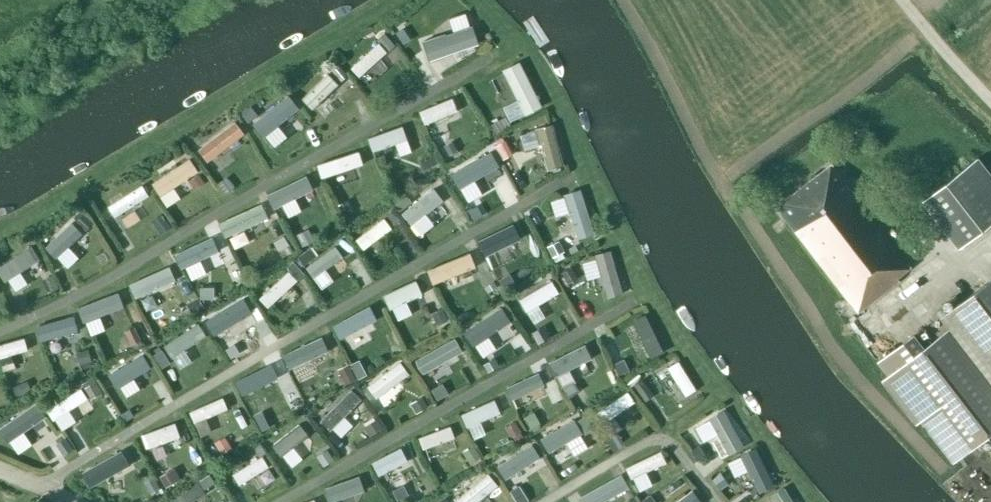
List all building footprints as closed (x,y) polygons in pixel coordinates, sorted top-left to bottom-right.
[(420,16),(408,25),(434,60),(447,50),(420,16)] [(350,67),(360,79),(389,52),(379,41),(350,67)] [(511,117),(541,106),(523,61),(494,72),(511,117)] [(300,97),(313,111),(341,85),(328,71),(300,97)] [(425,132),(461,119),(453,97),(417,110),(425,132)] [(271,148),(301,129),(284,103),(255,123),(271,148)] [(197,149),(210,164),(246,133),(233,118),(197,149)] [(540,123),(546,170),(560,168),(554,121),(540,123)] [(368,135),(374,157),(409,147),(403,125),(368,135)] [(506,139),(494,146),(503,160),(515,153),(506,139)] [(359,149),(317,161),(322,180),(364,168),(359,149)] [(188,158),(160,179),(169,192),(197,170),(188,158)] [(990,221),(990,177),(977,158),(921,200),(957,247),(990,221)] [(460,189),(490,174),(483,160),(452,175),(460,189)] [(896,277),(912,265),(856,192),(853,194),(830,165),(776,207),(845,296),(833,304),(846,321),(899,280),(896,277)] [(142,183),(107,204),(116,219),(151,197),(142,183)] [(578,185),(561,193),(579,235),(596,228),(578,185)] [(405,208),(421,233),(431,226),(423,213),(439,203),(430,190),(405,208)] [(475,217),(485,210),(477,199),(466,206),(475,217)] [(225,232),(264,216),(259,204),(220,220),(225,232)] [(163,210),(151,217),(161,233),(172,225),(163,210)] [(383,215),(355,239),(366,252),(394,229),(383,215)] [(62,260),(87,233),(74,221),(49,247),(62,260)] [(174,252),(183,270),(221,253),(209,227),(182,239),(186,247),(174,252)] [(483,240),(488,254),(521,242),(516,228),(483,240)] [(336,244),(305,265),(321,289),(334,280),(327,270),(345,258),(336,244)] [(0,263),(0,265),(10,280),(39,262),(28,245),(0,263)] [(426,268),(433,287),(477,268),(469,250),(426,268)] [(613,253),(599,255),(604,290),(618,288),(613,253)] [(163,297),(175,292),(164,266),(137,278),(154,317),(169,310),(163,297)] [(289,270),(258,297),(269,309),(300,282),(289,270)] [(383,292),(391,310),(425,296),(417,277),(383,292)] [(948,330),(923,349),(912,336),(899,346),(878,362),(954,461),(986,436),(990,442),(990,277),(938,318),(948,330)] [(551,278),(518,298),(528,314),(561,295),(551,278)] [(213,301),(213,283),(200,283),(200,302),(213,301)] [(78,306),(86,325),(125,309),(117,290),(78,306)] [(218,339),(253,310),(243,297),(208,326),(218,339)] [(470,329),(480,342),(510,319),(500,306),(470,329)] [(637,357),(662,346),(647,312),(622,323),(637,357)] [(359,314),(337,322),(346,345),(368,336),(359,314)] [(44,339),(77,330),(73,315),(40,324),(44,339)] [(173,359),(210,340),(201,322),(164,341),(173,359)] [(132,346),(142,341),(134,324),(124,329),(132,346)] [(29,353),(26,337),(0,342),(0,358),(29,353)] [(286,350),(296,376),(328,363),(318,337),(286,350)] [(556,373),(593,357),(587,344),(550,361),(556,373)] [(414,360),(420,369),(439,356),(433,347),(414,360)] [(685,397),(697,390),(679,357),(666,364),(685,397)] [(375,403),(411,376),(399,360),(363,387),(375,403)] [(345,385),(356,379),(348,362),(336,368),(345,385)] [(241,391),(277,378),(272,364),(235,377),(241,391)] [(135,366),(113,380),(128,403),(150,389),(135,366)] [(546,386),(537,369),(506,385),(515,402),(546,386)] [(574,405),(585,397),(571,378),(560,386),(574,405)] [(333,432),(365,397),(350,384),(319,419),(333,432)] [(56,425),(91,403),(80,387),(46,408),(56,425)] [(628,389),(597,409),(606,421),(636,402),(628,389)] [(222,395),(189,409),(195,423),(228,408),(222,395)] [(468,429),(502,415),(494,397),(460,412),(468,429)] [(520,413),(530,429),(544,420),(533,404),(520,413)] [(711,439),(718,435),(729,454),(745,445),(723,406),(700,420),(711,439)] [(575,424),(588,432),(594,422),(581,414),(575,424)] [(374,416),(363,428),(375,438),(385,427),(374,416)] [(281,455),(309,435),(300,421),(271,442),(281,455)] [(546,436),(554,450),(582,436),(574,421),(546,436)] [(149,448),(181,441),(177,423),(145,430),(149,448)] [(424,452),(456,442),(450,425),(418,436),(424,452)] [(610,436),(611,450),(624,449),(623,434),(610,436)] [(224,435),(214,442),(221,453),(232,446),(224,435)] [(506,481),(542,454),(532,441),(497,468),(506,481)] [(384,456),(389,472),(401,468),(401,469),(418,464),(413,447),(384,456)] [(643,475),(668,463),(661,448),(625,465),(632,481),(637,478),(641,487),(648,484),(643,475)] [(750,468),(761,489),(773,483),(755,449),(732,460),(739,474),(750,468)] [(124,450),(81,470),(89,487),(132,467),(124,450)] [(242,486),(269,468),(260,454),(232,473),(242,486)] [(975,490),(988,473),(977,465),(964,482),(975,490)] [(499,485),(487,471),(452,501),(480,501),(499,485)] [(330,501),(365,494),(361,475),(326,483),(330,501)] [(625,492),(615,476),(583,495),(587,501),(608,501),(625,492)] [(166,495),(169,501),(191,501),(205,496),(200,482),(166,495)] [(778,501),(796,501),(788,483),(773,489),(778,501)] [(688,486),(667,501),(700,501),(688,486)] [(648,501),(658,501),(663,497),(654,488),(644,498),(648,501)]
